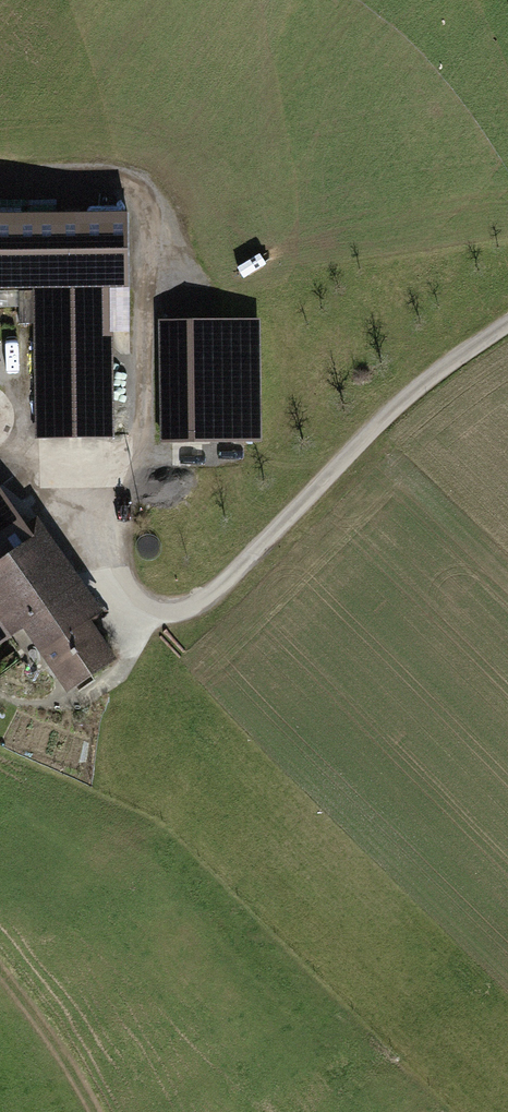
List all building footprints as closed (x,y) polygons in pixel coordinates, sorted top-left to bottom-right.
[(0,214),(0,289),(37,288),(39,437),(111,436),(109,320),(101,321),(101,300),(109,300),(108,287),(129,287),(127,213),(0,214)] [(258,440),(256,319),(162,321),(163,441),(258,440)] [(22,618),(69,686),(110,658),(15,520),(0,530),(0,632),(22,618)]
